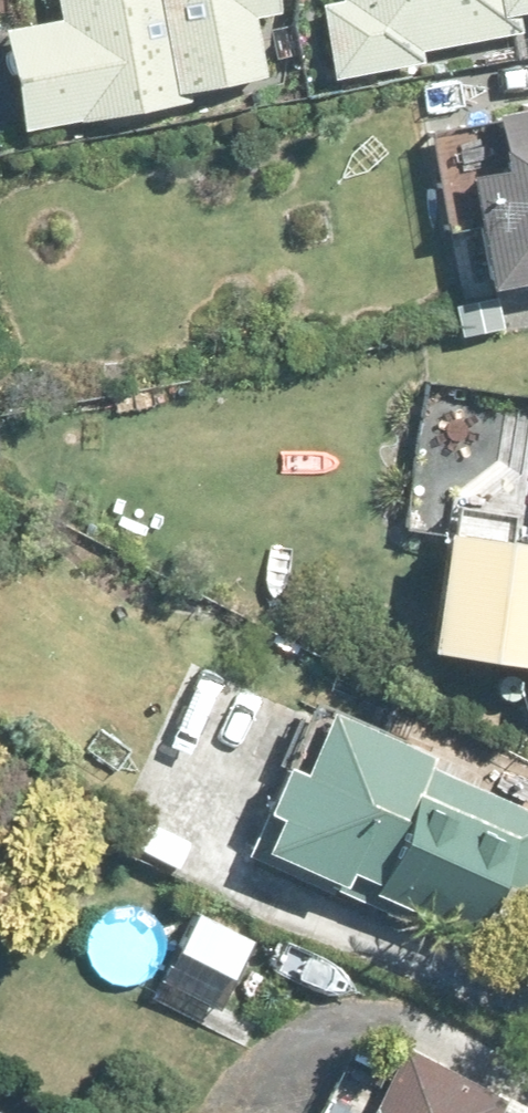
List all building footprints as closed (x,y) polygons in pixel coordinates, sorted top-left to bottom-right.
[(66,28),(9,40),(28,140),(85,128),(86,132),(187,112),(165,0),(61,0),(66,28)] [(187,112),(193,111),(191,101),(273,84),(262,27),(287,21),(283,0),(165,0),(187,112)] [(323,10),(336,89),(427,72),(425,61),(527,43),(523,23),(507,26),(502,0),(343,0),(344,7),(323,10)] [(507,26),(523,23),(527,23),(527,0),(502,0),(507,26)] [(482,193),(502,306),(527,301),(527,127),(505,131),(515,187),(482,193)] [(518,564),(523,528),(463,520),(443,674),(527,685),(527,565),(518,564)] [(318,715),(311,730),(301,727),(281,774),(289,777),(251,865),(409,933),(414,922),(477,949),(502,894),(527,905),(527,817),(442,778),(446,770),(318,715)] [(201,911),(178,949),(239,987),(261,950),(201,911)] [(413,1061),(394,1098),(356,1080),(338,1112),(514,1112),(413,1061)]
